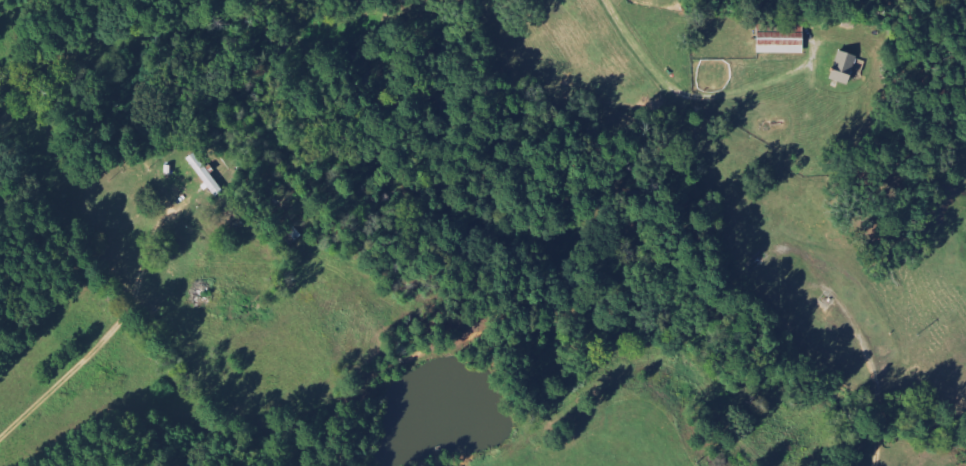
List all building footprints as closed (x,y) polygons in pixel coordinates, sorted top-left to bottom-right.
[(806,53),(805,26),(791,26),(791,32),(766,32),(766,26),(759,26),(760,54),(806,53)] [(851,85),(859,55),(841,50),(833,80),(851,85)] [(217,197),(225,191),(196,153),(188,159),(217,197)]
